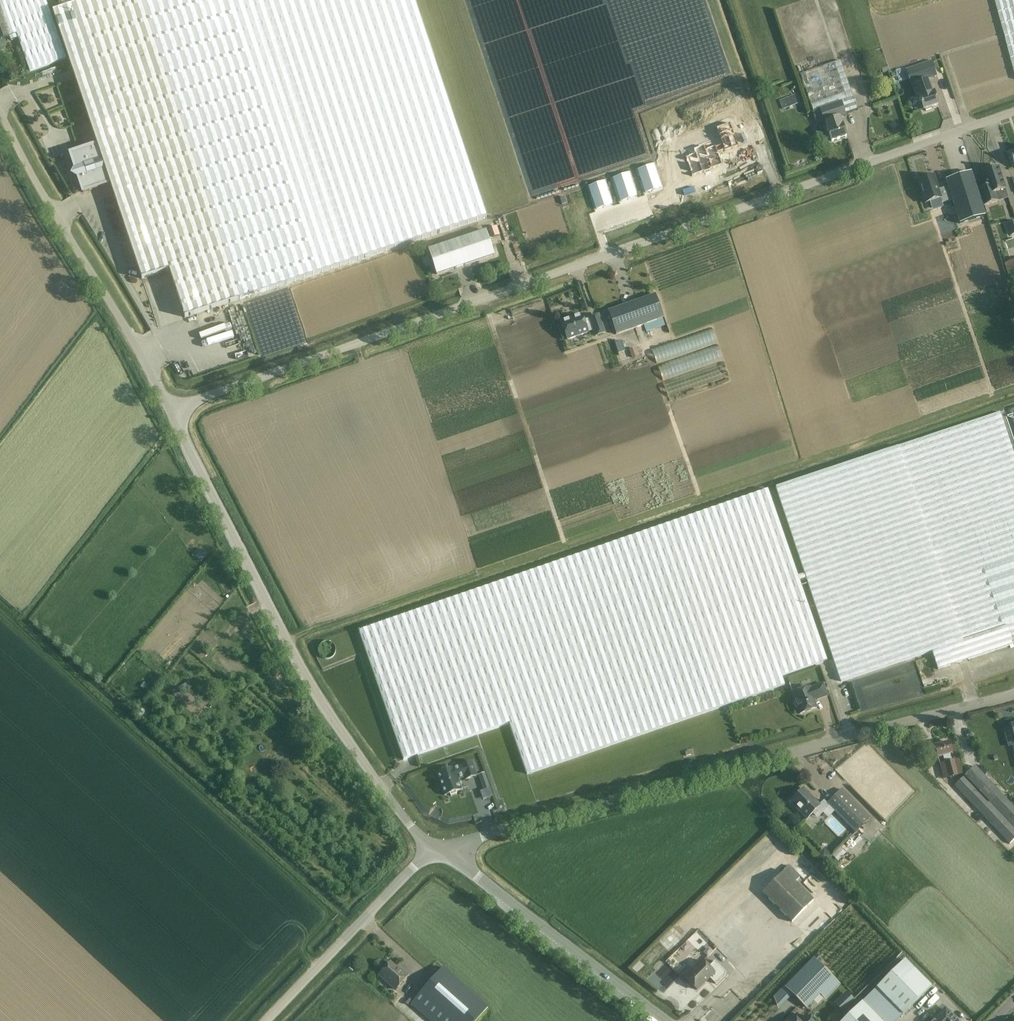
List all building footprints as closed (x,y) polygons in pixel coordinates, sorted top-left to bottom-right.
[(30,72),(67,59),(46,0),(0,0),(0,40),(11,36),(12,40),(18,37),(30,72)] [(185,318),(486,218),(414,0),(79,0),(80,3),(53,12),(97,146),(71,155),(75,169),(72,175),(79,178),(83,193),(110,184),(142,279),(169,270),(185,318)] [(1013,72),(1013,0),(995,0),(1013,72)] [(827,130),(831,142),(847,137),(842,125),(840,119),(847,116),(846,114),(858,109),(841,61),(800,75),(813,111),(819,109),(824,124),(826,123),(828,129),(827,130)] [(936,77),(931,61),(906,69),(911,86),(915,85),(923,110),(939,105),(934,92),(931,93),(927,80),(936,77)] [(711,172),(711,170),(722,166),(718,153),(724,151),(724,152),(739,147),(730,122),(716,128),(721,144),(716,146),(715,145),(705,149),(704,145),(693,149),(695,152),(684,156),(691,176),(703,172),(704,175),(711,172)] [(979,189),(984,206),(998,202),(995,193),(1006,190),(998,166),(982,171),(987,187),(979,189)] [(647,196),(654,194),(662,191),(655,168),(647,171),(640,173),(647,196)] [(960,224),(985,216),(971,172),(946,180),(949,190),(952,200),(960,224)] [(934,175),(918,181),(925,204),(940,199),(942,203),(952,200),(949,190),(940,193),(934,175)] [(622,205),(629,202),(637,199),(629,177),(621,180),(614,182),(622,205)] [(604,182),(589,187),(596,209),(611,204),(604,182)] [(437,275),(494,256),(486,231),(429,250),(437,275)] [(1005,264),(1010,281),(1013,280),(1013,261),(1005,264)] [(663,318),(655,295),(608,312),(616,335),(644,325),(646,331),(665,325),(663,318)] [(561,322),(568,340),(589,333),(588,333),(594,331),(596,337),(605,333),(599,315),(590,319),(590,320),(584,322),(582,315),(561,322)] [(209,344),(235,336),(233,329),(238,328),(236,323),(206,332),(209,344)] [(715,327),(653,346),(668,396),(732,377),(726,360),(725,360),(720,343),(715,327)] [(841,682),(932,651),(938,670),(1013,645),(1011,638),(1013,637),(1013,455),(1000,412),(776,487),(841,682)] [(509,723),(527,774),(785,685),(782,676),(827,661),(768,490),(465,595),(359,631),(403,760),(509,723)] [(798,708),(800,714),(817,708),(814,700),(827,696),(823,684),(810,689),(809,688),(793,693),(795,699),(793,702),(795,707),(798,708)] [(308,727),(302,733),(311,741),(317,735),(308,727)] [(951,746),(949,743),(942,745),(942,743),(937,744),(937,746),(935,746),(939,758),(943,757),(948,778),(962,774),(955,745),(951,746)] [(450,794),(451,796),(457,794),(456,791),(462,790),(456,774),(463,772),(466,780),(477,776),(472,762),(461,765),(461,766),(454,768),(437,774),(445,795),(450,794)] [(1013,840),(1013,808),(975,767),(955,786),(1009,844),(1013,840)] [(829,807),(856,833),(871,818),(842,789),(827,803),(824,800),(819,805),(803,789),(790,802),(807,819),(813,813),(818,818),(829,807)] [(795,882),(800,877),(789,866),(762,893),(792,922),(814,900),(795,882)] [(699,921),(712,934),(720,925),(708,912),(699,921)] [(689,937),(684,941),(675,932),(663,943),(672,952),(676,949),(691,966),(705,954),(689,937)] [(836,980),(813,958),(784,988),(807,1009),(836,980)] [(686,978),(698,990),(710,978),(716,984),(726,973),(715,961),(709,967),(704,961),(686,978)] [(903,1016),(931,988),(905,961),(876,989),(903,1016)] [(379,975),(395,990),(408,976),(402,970),(401,972),(390,963),(379,975)] [(429,1020),(476,1020),(488,1007),(443,967),(410,1004),(429,1020)] [(846,991),(833,1003),(842,1013),(855,1000),(846,991)] [(862,1003),(844,1020),(880,1020),(862,1003)] [(946,1010),(935,1020),(956,1020),(946,1010)]
